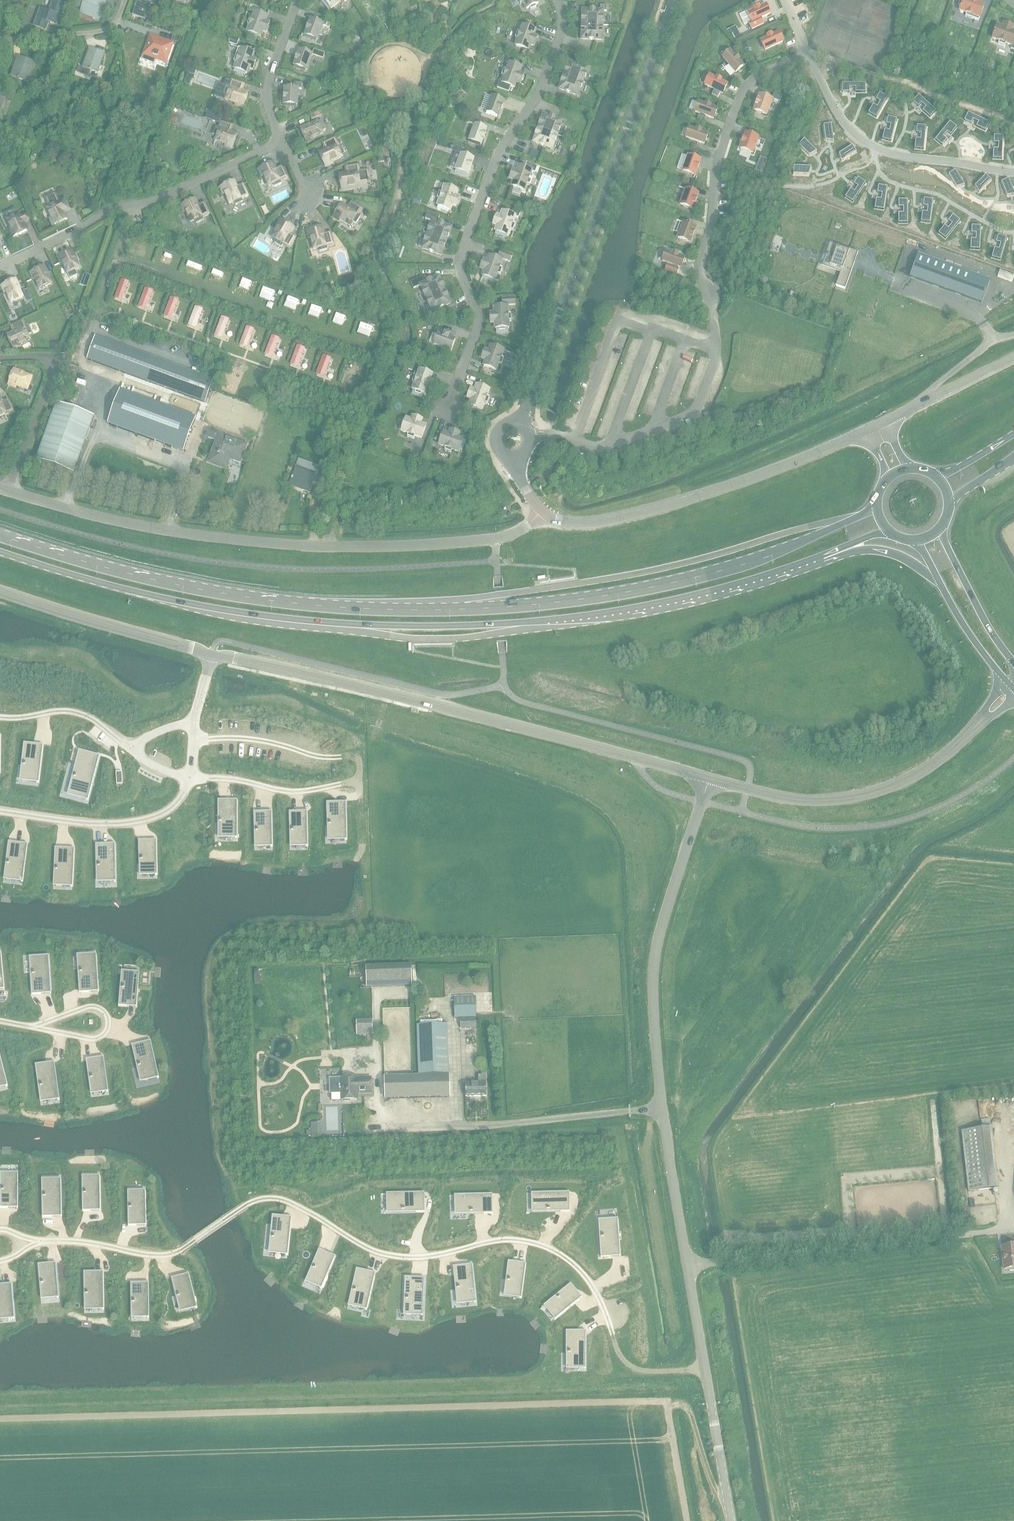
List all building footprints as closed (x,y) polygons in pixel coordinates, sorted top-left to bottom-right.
[(49,22),(58,25),(66,4),(56,0),(55,0),(50,12),(41,9),(35,26),(45,30),(49,22)] [(81,14),(100,21),(107,2),(101,0),(86,0),(81,14)] [(155,5),(157,0),(138,0),(135,6),(138,7),(135,15),(146,19),(151,4),(155,5)] [(331,9),(341,0),(324,0),(331,9)] [(538,3),(537,0),(519,0),(520,4),(523,2),(526,9),(529,7),(531,10),(536,7),(535,4),(538,3)] [(958,5),(959,7),(961,7),(960,10),(966,13),(965,16),(979,21),(984,5),(979,3),(980,0),(963,0),(963,1),(961,0),(960,1),(958,5)] [(182,17),(186,7),(177,4),(173,14),(182,17)] [(582,24),(602,25),(602,22),(603,22),(603,17),(602,17),(603,11),(607,11),(607,6),(600,5),(600,10),(595,10),(595,9),(590,9),(590,10),(583,9),(582,16),(582,21),(582,24)] [(759,8),(759,7),(754,9),(755,10),(748,13),(752,21),(749,23),(752,29),(763,24),(761,18),(770,14),(766,5),(759,8)] [(266,32),(269,23),(265,22),(267,16),(255,12),(253,18),(249,17),(247,24),(250,25),(248,32),(260,36),(262,31),(266,32)] [(317,39),(323,25),(326,26),(328,21),(321,18),(320,23),(311,19),(305,35),(317,39)] [(148,19),(146,24),(152,27),(154,21),(148,19)] [(1013,41),(1013,32),(1011,31),(1013,27),(1004,23),(1002,27),(997,25),(992,38),(999,40),(998,43),(1005,46),(1006,43),(1012,45),(1011,49),(1013,50),(1013,41)] [(602,28),(602,25),(582,24),(582,27),(581,27),(581,32),(582,32),(581,39),(589,39),(589,40),(594,40),(594,39),(601,39),(602,33),(603,28),(602,28)] [(530,44),(534,46),(538,37),(533,35),(536,30),(523,25),(521,32),(518,31),(515,38),(518,39),(516,45),(528,50),(530,44)] [(738,32),(732,35),(735,40),(741,37),(738,32)] [(768,37),(761,41),(765,50),(783,41),(779,32),(772,35),(772,34),(767,36),(768,37)] [(174,34),(172,41),(178,43),(181,36),(174,34)] [(231,35),(228,42),(237,45),(239,38),(231,35)] [(165,61),(171,44),(152,37),(146,53),(165,61)] [(742,50),(749,47),(746,40),(739,43),(742,50)] [(249,68),(253,69),(256,60),(252,59),(254,53),(238,48),(234,61),(237,62),(234,69),(247,73),(249,68)] [(96,72),(99,64),(101,64),(105,54),(91,49),(84,68),(84,67),(83,70),(85,70),(84,73),(87,74),(89,69),(96,72)] [(306,70),(312,54),(300,50),(294,65),(306,70)] [(736,72),(743,66),(738,60),(739,59),(736,55),(735,56),(730,50),(723,57),(736,72)] [(19,57),(12,76),(29,82),(36,63),(19,57)] [(564,75),(583,82),(584,78),(585,79),(586,74),(588,68),(581,65),(577,63),(576,64),(569,61),(567,67),(566,67),(565,71),(565,72),(564,75)] [(511,86),(514,87),(517,82),(521,83),(524,74),(520,73),(522,67),(513,64),(509,63),(507,69),(504,68),(501,75),(504,76),(502,83),(499,82),(497,88),(509,92),(511,86)] [(190,65),(188,71),(195,74),(197,68),(190,65)] [(733,73),(728,68),(725,71),(729,76),(733,73)] [(582,85),(583,82),(564,75),(563,78),(562,77),(561,82),(559,88),(566,91),(566,92),(570,93),(571,93),(578,95),(580,89),(581,89),(582,85)] [(723,93),(727,84),(721,81),(721,80),(717,78),(716,79),(709,75),(705,84),(714,89),(712,95),(717,98),(720,92),(723,93)] [(243,84),(232,80),(226,78),(224,85),(227,86),(224,93),(228,94),(226,99),(236,103),(236,104),(243,107),(248,92),(241,90),(243,84)] [(297,105),(298,89),(302,89),(302,83),(294,82),(294,88),(285,87),(284,104),(297,105)] [(865,83),(842,83),(842,92),(849,92),(849,88),(855,87),(855,92),(865,92),(865,83)] [(873,105),(868,113),(876,118),(887,97),(880,93),(876,99),(880,102),(877,107),(873,105)] [(772,99),(760,94),(754,110),(767,114),(772,99)] [(919,95),(912,102),(918,107),(921,103),(926,107),(922,111),(930,117),(936,111),(919,95)] [(504,101),(492,96),(486,112),(499,116),(504,101)] [(698,102),(695,111),(714,118),(717,109),(710,106),(711,105),(706,103),(706,105),(698,102)] [(475,111),(472,117),(479,120),(481,114),(475,111)] [(968,112),(964,120),(971,124),(973,120),(978,122),(976,126),(985,131),(989,123),(968,112)] [(212,113),(209,120),(216,122),(219,116),(212,113)] [(538,128),(557,135),(558,131),(559,132),(560,127),(562,121),(555,118),(551,116),(543,114),(541,120),(540,120),(539,124),(539,125),(538,128)] [(469,116),(467,122),(474,125),(469,140),(481,144),(487,129),(479,126),(481,120),(479,120),(472,117),(469,116)] [(884,130),(882,139),(891,141),(897,119),(888,117),(886,124),(890,125),(889,131),(884,130)] [(323,132),(322,131),(326,130),(322,120),(318,122),(317,121),(310,125),(309,124),(300,128),(307,142),(313,139),(313,137),(323,132)] [(232,148),(237,133),(230,131),(233,125),(221,121),(219,128),(216,127),(213,134),(217,135),(215,140),(226,144),(225,146),(232,148)] [(950,122),(935,140),(942,145),(947,140),(943,137),(947,132),(950,135),(957,127),(950,122)] [(831,124),(823,125),(825,140),(826,140),(826,139),(833,138),(833,141),(834,141),(831,124)] [(915,139),(915,149),(923,149),(926,126),(917,125),(916,133),(921,133),(920,139),(915,139)] [(364,127),(359,129),(362,136),(367,134),(366,133),(364,127)] [(689,127),(686,137),(705,144),(708,134),(701,132),(701,131),(697,129),(696,130),(689,127)] [(556,138),(557,135),(538,128),(537,131),(537,130),(535,135),(536,135),(533,141),(541,144),(540,145),(545,146),(552,148),(555,142),(557,138),(556,138)] [(746,133),(740,148),(753,153),(758,137),(746,133)] [(993,149),(993,159),(1002,159),(1003,136),(994,135),(994,143),(998,143),(998,149),(993,149)] [(326,166),(332,163),(332,161),(342,157),(337,146),(338,145),(334,138),(323,143),(326,149),(319,152),(326,166)] [(804,139),(798,145),(809,155),(810,155),(809,154),(814,150),(816,152),(816,151),(804,139)] [(441,140),(439,146),(446,149),(448,143),(441,140)] [(852,145),(839,154),(840,153),(844,159),(841,161),(856,152),(852,145)] [(540,153),(532,150),(530,156),(538,159),(540,153)] [(468,174),(474,158),(455,152),(450,167),(456,169),(468,174)] [(695,175),(701,160),(700,160),(696,158),(688,155),(682,171),(695,175)] [(264,175),(268,185),(273,183),(275,186),(282,183),(280,181),(287,178),(282,166),(276,169),(273,162),(259,169),(262,175),(264,175)] [(529,177),(532,170),(535,172),(537,166),(530,164),(528,169),(519,166),(517,171),(513,170),(510,179),(514,180),(512,186),(524,190),(527,184),(530,185),(532,178),(529,177)] [(758,164),(756,170),(762,172),(764,168),(764,166),(758,164)] [(347,172),(339,173),(342,189),(355,187),(354,185),(360,185),(360,183),(368,182),(367,171),(359,171),(358,165),(346,167),(347,172)] [(794,166),(793,174),(809,175),(809,174),(808,174),(808,167),(811,168),(811,167),(794,166)] [(955,170),(948,174),(956,187),(957,187),(956,186),(962,182),(964,185),(955,170)] [(985,175),(975,186),(976,185),(981,190),(979,192),(979,193),(991,180),(985,175)] [(850,189),(845,197),(852,202),(865,183),(858,178),(854,184),(857,186),(854,191),(850,189)] [(1001,182),(1007,196),(1008,196),(1007,194),(1013,192),(1013,194),(1013,192),(1008,178),(1001,182)] [(225,193),(229,203),(234,201),(236,204),(243,201),(241,199),(248,196),(243,185),(237,187),(234,180),(220,187),(223,194),(225,193)] [(876,199),(875,208),(884,210),(887,187),(878,185),(877,193),(882,193),(881,199),(876,199)] [(455,196),(457,190),(445,186),(442,192),(439,191),(437,198),(440,199),(438,206),(450,210),(452,205),(456,206),(459,197),(455,196)] [(698,193),(686,189),(680,204),(693,209),(698,193)] [(415,196),(412,203),(419,206),(421,199),(415,196)] [(50,219),(53,225),(67,219),(64,212),(70,209),(64,198),(58,201),(57,199),(50,202),(51,206),(47,208),(52,218),(50,219)] [(922,212),(921,221),(930,223),(933,200),(924,198),(923,206),(927,206),(927,212),(922,212)] [(209,214),(208,213),(204,203),(198,205),(195,199),(181,205),(184,212),(186,211),(190,221),(195,219),(197,223),(204,219),(202,217),(209,214)] [(533,200),(530,209),(542,213),(545,205),(533,200)] [(907,200),(898,200),(898,207),(903,207),(903,213),(898,213),(898,223),(907,223),(907,200)] [(340,219),(350,225),(352,221),(356,223),(360,216),(358,215),(361,209),(351,202),(348,207),(342,203),(333,217),(339,221),(340,219)] [(513,223),(515,216),(518,217),(520,212),(513,209),(511,214),(503,211),(501,217),(496,215),(493,224),(497,226),(495,231),(508,236),(510,229),(513,230),(516,224),(513,223)] [(445,244),(446,241),(447,238),(448,238),(449,234),(451,227),(444,225),(444,224),(440,222),(440,223),(438,222),(440,216),(427,212),(425,218),(432,221),(430,227),(428,231),(429,231),(427,237),(426,237),(425,241),(421,240),(419,246),(422,247),(422,248),(430,250),(429,251),(434,253),(434,252),(441,255),(443,248),(444,248),(446,244),(445,244)] [(10,230),(13,236),(27,230),(23,221),(28,219),(26,214),(20,217),(18,214),(7,219),(11,229),(10,230)] [(944,225),(938,233),(945,239),(960,220),(953,215),(948,221),(952,224),(948,228),(944,225)] [(289,248),(295,237),(290,234),(294,228),(280,220),(277,226),(278,227),(272,237),(277,239),(275,243),(281,247),(283,244),(289,248)] [(678,238),(690,242),(696,227),(683,222),(678,238)] [(971,239),(970,249),(979,249),(980,226),(972,226),(971,233),(976,233),(976,239),(971,239)] [(311,238),(314,248),(319,247),(320,251),(327,249),(326,246),(333,245),(330,233),(324,234),(322,227),(307,231),(309,238),(311,238)] [(910,235),(905,249),(912,252),(918,238),(910,235)] [(994,248),(992,257),(1000,260),(1006,237),(998,235),(996,242),(1000,243),(999,249),(994,248)] [(827,254),(826,256),(831,257),(832,257),(829,267),(842,271),(838,285),(836,284),(835,285),(845,289),(854,262),(850,261),(853,253),(857,254),(858,252),(829,242),(829,243),(831,244),(828,254),(827,254)] [(76,259),(72,250),(58,256),(61,263),(63,262),(67,272),(79,267),(75,259),(76,259)] [(499,257),(498,259),(490,256),(488,261),(483,260),(480,269),(484,270),(482,276),(495,280),(497,274),(500,275),(503,268),(500,267),(503,259),(510,261),(512,255),(501,251),(498,257),(499,257)] [(666,251),(662,261),(675,266),(675,267),(667,265),(665,270),(676,275),(678,269),(677,269),(678,267),(681,268),(684,258),(677,256),(678,254),(673,253),(673,254),(666,251)] [(918,254),(910,277),(981,303),(990,280),(918,254)] [(44,266),(30,272),(33,279),(35,278),(40,288),(51,283),(48,275),(49,275),(44,266)] [(446,292),(444,289),(443,286),(444,286),(442,282),(441,282),(438,276),(431,279),(427,281),(425,282),(422,276),(411,282),(414,288),(420,285),(423,291),(422,291),(424,295),(425,295),(428,301),(427,301),(429,305),(426,306),(429,312),(432,311),(439,308),(440,308),(444,306),(451,303),(448,296),(446,292)] [(2,286),(5,292),(6,292),(11,302),(23,296),(19,289),(20,288),(16,279),(2,286)] [(503,305),(503,307),(494,307),(494,313),(490,313),(491,323),(495,323),(495,328),(509,328),(508,321),(511,320),(511,313),(508,314),(507,305),(515,304),(515,298),(502,299),(503,305)] [(23,321),(11,326),(14,332),(7,335),(14,349),(20,346),(20,344),(30,339),(28,335),(31,333),(28,326),(26,327),(23,321)] [(444,335),(440,334),(442,330),(436,328),(434,334),(437,335),(434,344),(451,350),(455,339),(449,337),(449,335),(445,333),(444,335)] [(87,359),(205,402),(213,379),(95,336),(87,359)] [(61,342),(52,343),(52,351),(61,350),(61,342)] [(484,366),(496,370),(499,363),(502,365),(504,358),(501,357),(504,350),(491,346),(489,351),(485,350),(482,359),(486,360),(484,366)] [(422,393),(425,394),(427,388),(431,390),(434,381),(430,380),(432,374),(420,369),(417,376),(414,375),(412,382),(415,383),(412,389),(416,391),(415,393),(421,395),(422,393)] [(21,372),(14,370),(9,384),(16,387),(16,385),(27,389),(31,377),(21,374),(21,372)] [(475,390),(471,389),(467,398),(471,399),(469,405),(482,409),(484,403),(487,404),(490,397),(487,396),(489,389),(477,385),(475,390)] [(120,390),(108,424),(183,451),(196,417),(120,390)] [(3,404),(0,397),(0,415),(5,413),(6,414),(13,411),(9,402),(3,404)] [(74,474),(94,416),(57,403),(36,460),(74,474)] [(415,436),(421,438),(426,426),(421,423),(422,419),(413,416),(412,420),(406,418),(401,431),(408,433),(407,436),(414,439),(415,436)] [(446,447),(444,450),(451,452),(452,449),(459,452),(464,439),(458,437),(459,433),(451,430),(449,434),(443,432),(439,444),(446,447)] [(214,452),(210,461),(225,467),(229,456),(234,458),(233,460),(240,463),(247,444),(218,433),(212,451),(214,452)] [(327,458),(324,467),(330,469),(333,460),(327,458)] [(327,473),(317,470),(311,467),(312,465),(299,460),(297,465),(293,477),(292,476),(291,478),(292,478),(290,485),(310,492),(313,481),(323,485),(327,473)] [(23,765),(22,777),(38,779),(39,779),(43,748),(42,747),(42,748),(36,747),(36,744),(33,744),(33,743),(24,742),(23,751),(25,752),(23,762),(23,765)] [(74,777),(71,789),(90,793),(99,758),(98,758),(92,757),(93,754),(90,753),(79,750),(75,764),(77,764),(74,775),(74,774),(73,777),(74,777)] [(227,799),(218,799),(218,809),(220,809),(220,819),(219,819),(219,822),(220,822),(220,834),(237,834),(237,802),(236,802),(236,803),(230,803),(230,800),(227,800),(227,799)] [(336,802),(326,802),(327,811),(329,811),(329,815),(329,822),(329,824),(329,836),(347,836),(346,804),(345,804),(345,805),(339,805),(339,802),(336,802)] [(254,811),(254,822),(254,825),(256,824),(256,829),(256,831),(256,843),(272,843),(272,814),(271,814),(265,814),(265,811),(262,812),(262,811),(254,811)] [(289,811),(289,822),(290,822),(290,824),(291,824),(291,828),(291,831),(292,843),(308,842),(307,814),(306,814),(300,814),(300,811),(297,811),(289,811)] [(138,840),(138,850),(139,850),(139,853),(141,853),(141,857),(140,857),(140,860),(141,860),(141,871),(157,871),(156,843),(155,843),(149,843),(149,840),(146,840),(138,840)] [(7,864),(6,876),(23,878),(27,847),(26,846),(26,847),(20,846),(21,843),(18,843),(18,842),(8,841),(7,850),(9,851),(9,855),(8,861),(7,861),(7,864)] [(105,843),(95,844),(96,853),(98,853),(98,864),(98,866),(98,878),(116,878),(115,846),(114,846),(114,847),(108,847),(108,844),(105,844),(105,843)] [(55,847),(54,856),(56,857),(56,861),(56,867),(56,870),(55,882),(73,883),(74,851),(73,851),(67,851),(67,848),(64,848),(55,847)] [(96,957),(79,958),(80,970),(79,970),(80,972),(81,983),(78,983),(79,992),(89,992),(89,991),(92,991),(91,988),(97,988),(99,988),(96,957)] [(49,959),(31,960),(32,972),(32,974),(33,985),(31,985),(32,994),(41,994),(41,993),(44,993),(44,990),(50,990),(51,990),(49,959)] [(411,981),(411,964),(366,966),(366,967),(369,966),(370,976),(372,979),(386,978),(386,982),(411,981)] [(139,975),(123,974),(122,986),(122,988),(122,992),(120,992),(120,995),(119,995),(118,1005),(127,1006),(129,1006),(130,1003),(136,1003),(136,1004),(137,1004),(139,975)] [(475,996),(454,997),(455,1018),(476,1018),(475,996)] [(357,1031),(373,1031),(372,1020),(367,1020),(367,1018),(362,1018),(362,1020),(356,1020),(357,1031)] [(476,1018),(460,1019),(460,1028),(476,1028),(476,1022),(476,1018)] [(449,1097),(449,1075),(447,1024),(417,1025),(418,1075),(384,1076),(385,1098),(449,1097)] [(141,1042),(131,1045),(133,1054),(135,1053),(138,1064),(138,1066),(141,1078),(158,1074),(151,1043),(150,1043),(150,1044),(144,1045),(144,1042),(141,1043),(141,1042)] [(352,1054),(348,1058),(352,1062),(357,1058),(352,1054)] [(94,1058),(86,1059),(87,1069),(88,1069),(88,1072),(90,1072),(90,1076),(90,1078),(91,1078),(92,1090),(108,1088),(104,1059),(103,1059),(103,1060),(97,1061),(97,1058),(94,1058)] [(44,1063),(35,1064),(36,1073),(38,1073),(40,1084),(39,1084),(40,1086),(42,1098),(59,1096),(55,1064),(54,1065),(48,1066),(47,1063),(45,1063),(44,1063)] [(465,1084),(465,1096),(485,1096),(485,1073),(481,1073),(482,1075),(477,1075),(478,1084),(465,1084)] [(341,1099),(343,1099),(343,1100),(350,1100),(349,1099),(357,1099),(357,1093),(371,1092),(371,1077),(357,1077),(356,1076),(341,1077),(341,1099)] [(981,1120),(982,1128),(990,1126),(989,1119),(981,1120)] [(961,1131),(968,1191),(998,1188),(991,1127),(961,1131)] [(8,1207),(11,1207),(11,1204),(17,1204),(17,1205),(18,1205),(18,1176),(2,1176),(2,1187),(2,1190),(2,1194),(0,1194),(0,1197),(0,1207),(8,1207)] [(99,1207),(100,1207),(100,1179),(84,1179),(84,1191),(84,1193),(84,1197),(83,1197),(83,1200),(82,1200),(82,1211),(91,1211),(90,1210),(93,1210),(93,1207),(99,1207)] [(44,1197),(44,1207),(42,1207),(42,1217),(52,1216),(55,1216),(55,1213),(60,1213),(62,1213),(61,1182),(44,1182),(44,1194),(43,1194),(44,1197)] [(421,1192),(390,1193),(390,1194),(390,1210),(402,1210),(404,1210),(411,1210),(415,1210),(415,1212),(425,1212),(424,1202),(424,1199),(421,1199),(421,1193),(421,1192)] [(566,1192),(535,1192),(535,1193),(535,1210),(547,1210),(549,1210),(556,1209),(560,1209),(560,1211),(570,1211),(569,1202),(569,1199),(566,1199),(566,1193),(566,1192)] [(145,1222),(146,1222),(146,1193),(130,1194),(130,1205),(129,1205),(129,1208),(130,1208),(130,1212),(128,1212),(128,1215),(128,1225),(136,1225),(139,1225),(139,1222),(145,1222)] [(489,1194),(458,1194),(458,1195),(458,1212),(470,1212),(473,1212),(479,1211),(483,1211),(483,1213),(493,1213),(492,1204),(492,1201),(489,1201),(489,1195),(489,1194)] [(272,1215),(271,1224),(273,1224),(273,1228),(272,1235),(272,1237),(272,1238),(271,1249),(287,1251),(288,1251),(291,1220),(290,1220),(284,1219),(284,1216),(282,1216),(272,1215)] [(617,1222),(600,1223),(601,1234),(601,1235),(601,1237),(602,1244),(602,1248),(600,1248),(601,1257),(610,1257),(610,1256),(613,1256),(613,1253),(619,1253),(620,1253),(618,1222),(617,1222)] [(1004,1269),(1008,1269),(1010,1271),(1013,1270),(1013,1245),(1001,1246),(1004,1269)] [(313,1268),(308,1279),(322,1285),(323,1285),(334,1259),(333,1258),(327,1256),(328,1253),(326,1252),(319,1249),(314,1259),(315,1259),(314,1261),(315,1262),(314,1266),(313,1265),(312,1268),(313,1268)] [(507,1281),(506,1292),(521,1294),(522,1294),(525,1266),(524,1266),(518,1265),(519,1262),(516,1262),(508,1261),(507,1271),(507,1274),(508,1274),(508,1278),(507,1278),(507,1281)] [(46,1263),(38,1264),(39,1274),(39,1277),(41,1277),(41,1281),(41,1284),(42,1284),(42,1293),(43,1295),(58,1294),(58,1287),(56,1265),(55,1265),(55,1266),(49,1266),(49,1263),(46,1264),(46,1263)] [(462,1265),(453,1266),(454,1275),(456,1275),(457,1286),(457,1288),(458,1300),(475,1298),(476,1298),(473,1267),(471,1267),(472,1267),(466,1268),(465,1265),(462,1265)] [(353,1291),(351,1302),(367,1306),(368,1306),(375,1275),(373,1275),(368,1274),(368,1271),(365,1271),(366,1270),(356,1268),(354,1277),(356,1278),(355,1282),(354,1288),(353,1288),(353,1291)] [(93,1271),(84,1271),(84,1281),(86,1281),(86,1291),(86,1294),(86,1300),(86,1306),(104,1306),(103,1274),(102,1274),(96,1274),(96,1272),(93,1272),(93,1271)] [(179,1276),(171,1277),(174,1288),(175,1290),(176,1290),(177,1294),(178,1296),(181,1308),(196,1304),(189,1276),(188,1276),(188,1277),(183,1278),(182,1275),(179,1276)] [(405,1276),(404,1286),(406,1286),(406,1290),(406,1297),(405,1299),(406,1299),(405,1311),(422,1312),(423,1312),(424,1280),(423,1280),(417,1280),(417,1277),(414,1277),(405,1276)] [(131,1296),(133,1296),(133,1300),(132,1300),(133,1302),(133,1314),(149,1314),(149,1285),(147,1285),(141,1285),(141,1283),(139,1283),(139,1282),(130,1282),(131,1293),(131,1296)] [(556,1297),(547,1305),(557,1316),(557,1317),(580,1299),(579,1298),(575,1294),(577,1292),(575,1290),(576,1289),(570,1283),(562,1290),(563,1290),(560,1292),(562,1293),(558,1296),(558,1295),(556,1297)] [(0,1284),(0,1316),(14,1314),(12,1286),(11,1286),(5,1287),(5,1284),(2,1284),(0,1284)] [(576,1330),(566,1330),(566,1339),(568,1339),(568,1350),(568,1353),(568,1365),(585,1365),(586,1333),(584,1333),(584,1334),(578,1334),(578,1331),(576,1331),(576,1330)]
